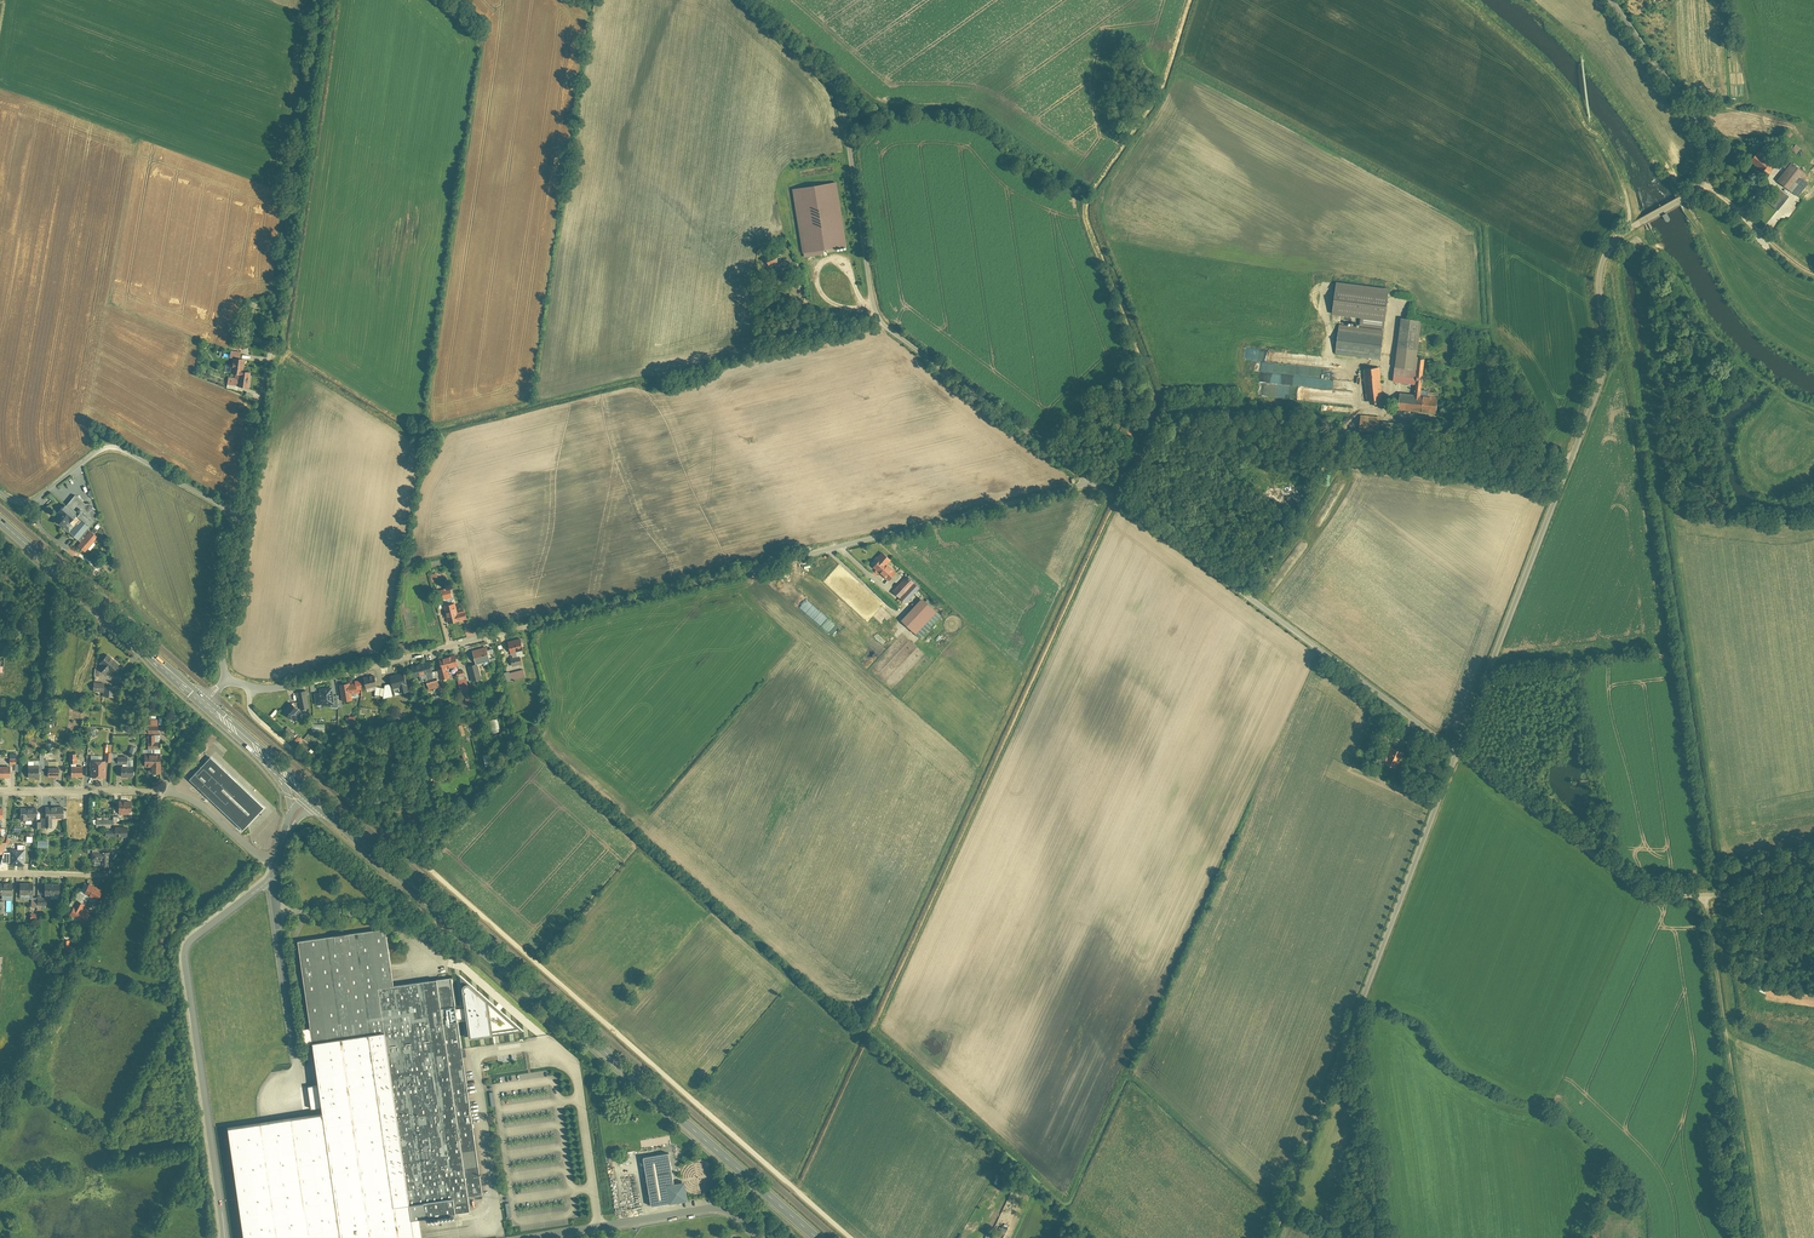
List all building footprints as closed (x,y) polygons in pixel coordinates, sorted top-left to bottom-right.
[(1793,133),(1788,130),(1784,135),(1789,138),(1793,133)] [(1801,148),(1796,145),(1792,150),(1797,154),(1801,148)] [(1759,149),(1750,160),(1769,175),(1778,164),(1759,149)] [(1781,165),(1786,169),(1792,162),(1787,158),(1781,165)] [(1786,169),(1778,180),(1798,196),(1809,182),(1802,177),(1805,172),(1792,162),(1786,169)] [(838,181),(794,188),(804,252),(805,252),(806,257),(826,254),(825,249),(849,246),(838,181)] [(1777,210),(1788,196),(1776,186),(1765,200),(1777,210)] [(769,266),(781,261),(779,256),(776,258),(774,253),(765,257),(769,266)] [(783,277),(799,270),(795,261),(779,268),(783,277)] [(1388,289),(1338,283),(1334,315),(1362,318),(1384,321),(1388,289)] [(1384,321),(1362,318),(1361,328),(1383,330),(1384,321)] [(1395,380),(1415,382),(1413,394),(1402,393),(1400,408),(1437,412),(1439,395),(1422,393),(1427,359),(1418,358),(1422,321),(1403,318),(1395,380)] [(1340,325),(1337,353),(1380,358),(1383,330),(1361,328),(1340,325)] [(231,353),(230,374),(235,374),(234,387),(247,388),(248,372),(243,372),(244,354),(231,353)] [(1364,369),(1367,400),(1383,399),(1380,367),(1364,369)] [(1260,372),(1260,380),(1273,381),(1273,378),(1277,378),(1288,379),(1288,380),(1299,380),(1299,375),(1260,372)] [(1381,418),(1362,416),(1361,429),(1380,431),(1381,418)] [(1117,423),(1112,433),(1128,441),(1133,431),(1117,423)] [(65,502),(54,513),(57,516),(53,520),(77,540),(74,544),(85,552),(97,536),(88,529),(97,514),(91,509),(90,503),(84,503),(74,496),(67,504),(65,502)] [(890,561),(882,554),(871,567),(889,581),(896,573),(886,565),(890,561)] [(798,565),(799,572),(812,570),(811,563),(798,565)] [(429,576),(431,583),(439,580),(437,573),(429,576)] [(907,577),(892,591),(904,603),(919,589),(907,577)] [(449,584),(443,585),(444,588),(438,589),(441,599),(452,595),(449,584)] [(943,615),(924,597),(903,620),(922,638),(943,615)] [(465,611),(457,613),(454,604),(443,606),(448,623),(456,621),(456,623),(467,620),(465,611)] [(404,642),(396,642),(397,650),(405,650),(404,642)] [(509,648),(511,658),(524,655),(521,645),(509,648)] [(473,652),(476,665),(490,661),(486,648),(473,652)] [(100,675),(105,669),(111,674),(119,664),(107,654),(94,670),(100,675)] [(455,655),(440,660),(443,669),(438,671),(441,681),(450,678),(448,669),(458,666),(455,655)] [(511,662),(513,668),(524,665),(522,659),(511,662)] [(429,662),(411,667),(414,678),(432,674),(429,662)] [(477,666),(469,668),(473,682),(481,680),(477,666)] [(510,671),(512,680),(525,677),(523,668),(510,671)] [(457,673),(460,689),(469,687),(466,671),(457,673)] [(404,673),(391,677),(394,689),(400,687),(402,695),(409,692),(404,673)] [(375,677),(364,680),(366,689),(377,686),(375,677)] [(340,681),(342,699),(351,698),(351,696),(358,695),(357,691),(361,690),(361,688),(362,688),(361,678),(355,679),(355,681),(350,681),(350,680),(340,681)] [(427,682),(429,690),(439,687),(437,679),(427,682)] [(93,684),(93,692),(103,692),(103,697),(112,697),(112,684),(93,684)] [(383,697),(383,698),(393,697),(390,685),(384,686),(384,689),(383,697)] [(334,703),(332,688),(321,689),(321,693),(316,694),(317,701),(322,700),(323,704),(334,703)] [(384,689),(377,688),(375,695),(383,697),(384,689)] [(461,691),(467,710),(474,708),(468,689),(461,691)] [(297,692),(301,710),(310,708),(306,690),(297,692)] [(294,722),(302,713),(291,703),(283,713),(294,722)] [(347,715),(345,730),(358,731),(359,725),(354,724),(356,716),(347,715)] [(489,721),(491,733),(500,731),(499,719),(489,721)] [(148,720),(148,734),(158,734),(158,720),(148,720)] [(456,728),(457,737),(465,736),(463,726),(456,728)] [(90,727),(90,737),(99,737),(99,727),(90,727)] [(11,728),(12,742),(23,741),(22,728),(11,728)] [(425,731),(427,741),(434,739),(432,729),(425,731)] [(147,744),(147,749),(157,748),(157,743),(155,743),(155,735),(149,735),(149,744),(147,744)] [(312,752),(317,756),(322,748),(325,750),(329,743),(320,738),(312,752)] [(1418,741),(1409,738),(1405,748),(1414,751),(1418,741)] [(1403,751),(1390,746),(1384,762),(1397,767),(1403,751)] [(144,768),(150,767),(150,774),(160,773),(159,753),(144,754),(144,768)] [(39,754),(39,761),(28,761),(28,765),(39,765),(44,765),(43,754),(39,754)] [(483,757),(485,767),(493,766),(491,756),(483,757)] [(90,758),(90,777),(104,777),(103,758),(90,758)] [(209,758),(188,780),(242,832),(263,810),(209,758)] [(71,768),(71,777),(81,777),(81,768),(71,768)] [(122,768),(122,778),(136,778),(136,768),(122,768)] [(9,779),(9,769),(0,769),(0,779),(9,779)] [(47,769),(47,778),(59,778),(59,769),(47,769)] [(27,770),(27,778),(37,778),(38,770),(27,770)] [(117,802),(117,815),(131,814),(130,802),(117,802)] [(20,808),(20,821),(35,821),(35,808),(20,808)] [(41,818),(41,828),(48,828),(48,820),(63,820),(62,808),(45,809),(46,818),(41,818)] [(106,829),(106,840),(126,839),(125,829),(106,829)] [(10,864),(24,865),(24,844),(18,844),(18,850),(11,850),(10,864)] [(109,868),(109,852),(91,853),(92,861),(98,861),(98,868),(109,868)] [(18,884),(19,894),(33,893),(33,883),(18,884)] [(11,895),(11,884),(0,884),(0,895),(11,895)] [(44,884),(44,897),(59,898),(59,884),(44,884)] [(88,884),(83,893),(96,901),(101,891),(88,884)] [(85,905),(76,901),(67,918),(83,926),(90,912),(83,909),(85,905)] [(298,942),(310,1028),(304,1029),(306,1045),(313,1044),(319,1087),(309,1089),(312,1110),(322,1109),(323,1114),(341,1237),(422,1237),(420,1220),(455,1215),(455,1213),(468,1211),(466,1198),(481,1195),(456,1020),(455,1009),(451,979),(394,987),(386,930),(298,942)] [(463,990),(466,1007),(455,1009),(456,1020),(467,1018),(470,1038),(492,1034),(487,1000),(469,984),(467,984),(466,984),(465,985),(464,986),(463,987),(463,989),(463,990)] [(228,1127),(243,1237),(341,1237),(323,1114),(228,1127)] [(688,1201),(685,1183),(672,1185),(668,1154),(645,1158),(652,1206),(688,1201)] [(620,1157),(620,1164),(630,1164),(629,1156),(620,1157)] [(1022,1191),(1021,1193),(1019,1199),(1027,1202),(1030,1194),(1022,1191)]
